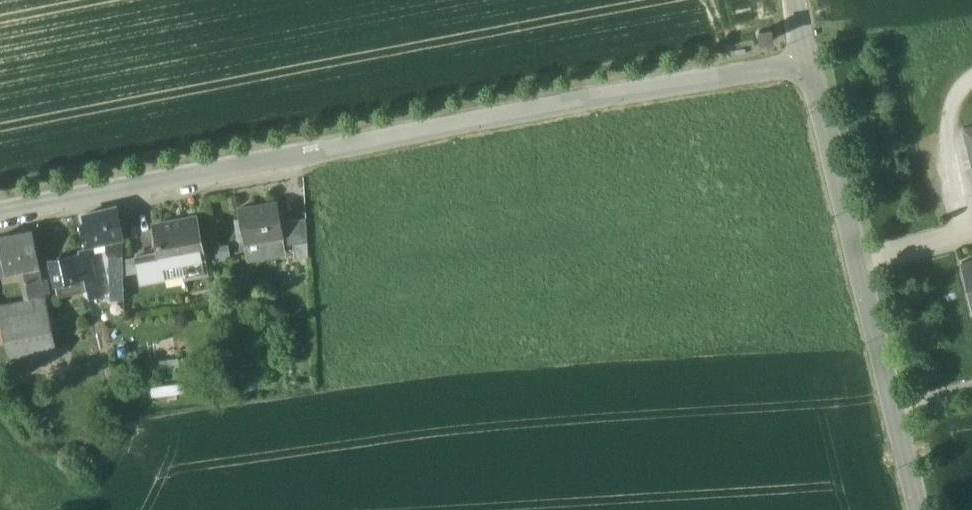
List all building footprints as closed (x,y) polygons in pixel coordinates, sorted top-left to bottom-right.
[(769,31),(759,33),(761,43),(771,41),(769,31)] [(963,128),(971,164),(971,126),(963,128)] [(277,203),(237,210),(247,260),(265,257),(262,240),(282,237),(283,237),(281,223),(277,203)] [(117,208),(85,216),(89,231),(92,245),(106,242),(122,238),(123,237),(117,208)] [(196,218),(154,226),(158,251),(161,267),(163,267),(182,263),(185,279),(207,275),(196,218)] [(306,218),(281,223),(283,237),(282,237),(284,247),(292,245),(307,242),(306,218)] [(32,231),(0,237),(0,255),(3,270),(21,267),(38,264),(32,231)] [(122,238),(106,242),(106,280),(123,280),(122,238)] [(307,242),(292,245),(295,259),(308,256),(307,242)] [(87,248),(79,252),(79,257),(84,278),(94,275),(87,248)] [(158,251),(136,256),(141,283),(165,279),(163,267),(161,267),(158,251)] [(79,257),(50,263),(55,284),(84,278),(79,257)] [(961,262),(971,307),(971,260),(961,262)] [(42,282),(38,264),(21,267),(29,301),(32,314),(48,311),(46,302),(44,295),(42,282)] [(94,275),(84,278),(85,287),(96,285),(94,275)] [(0,308),(0,321),(4,320),(32,314),(29,301),(0,308)] [(32,314),(4,320),(12,357),(56,347),(48,311),(32,314)] [(6,491),(0,496),(0,497),(11,509),(12,509),(18,505),(6,491)]
